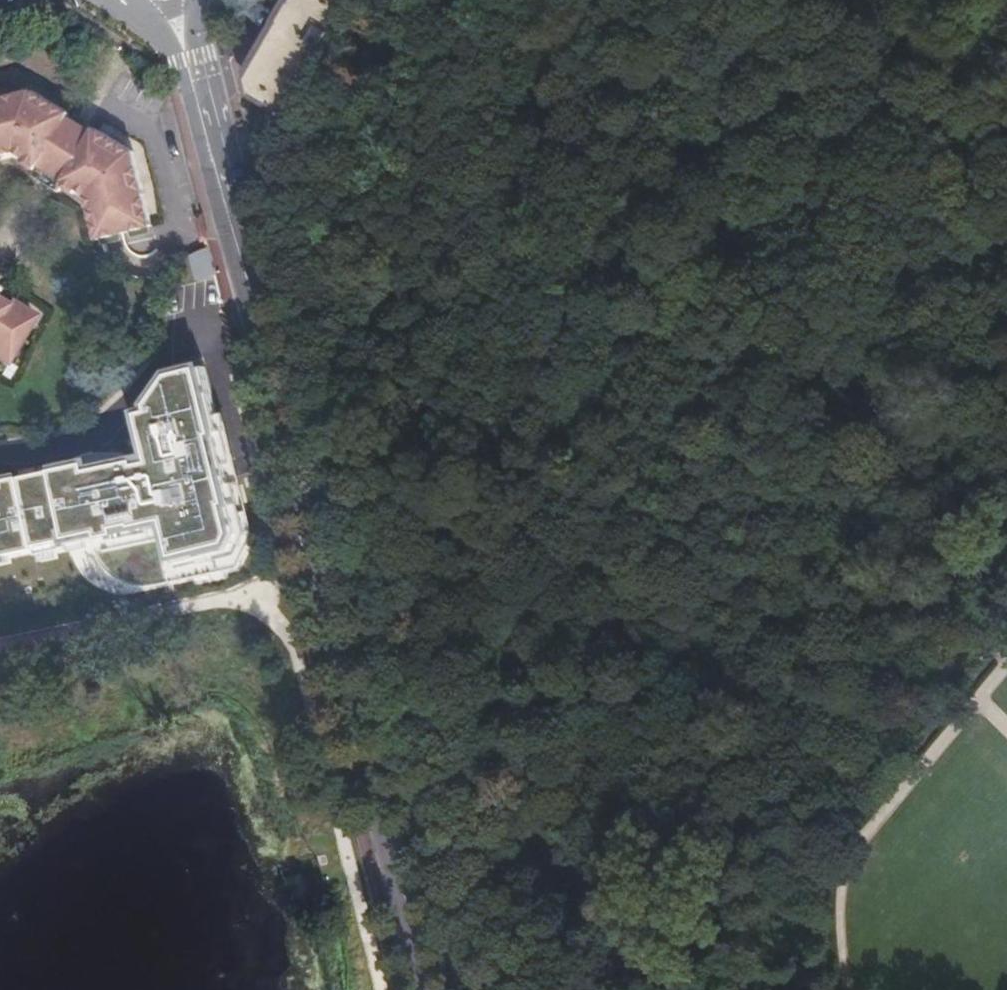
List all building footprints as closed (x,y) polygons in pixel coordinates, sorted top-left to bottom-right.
[(279,121),(352,0),(292,0),(242,86),(246,101),(245,102),(279,121)] [(0,100),(0,164),(5,164),(79,207),(88,248),(149,234),(128,150),(26,92),(0,100)] [(1,375),(34,318),(0,298),(0,374),(1,375)]
